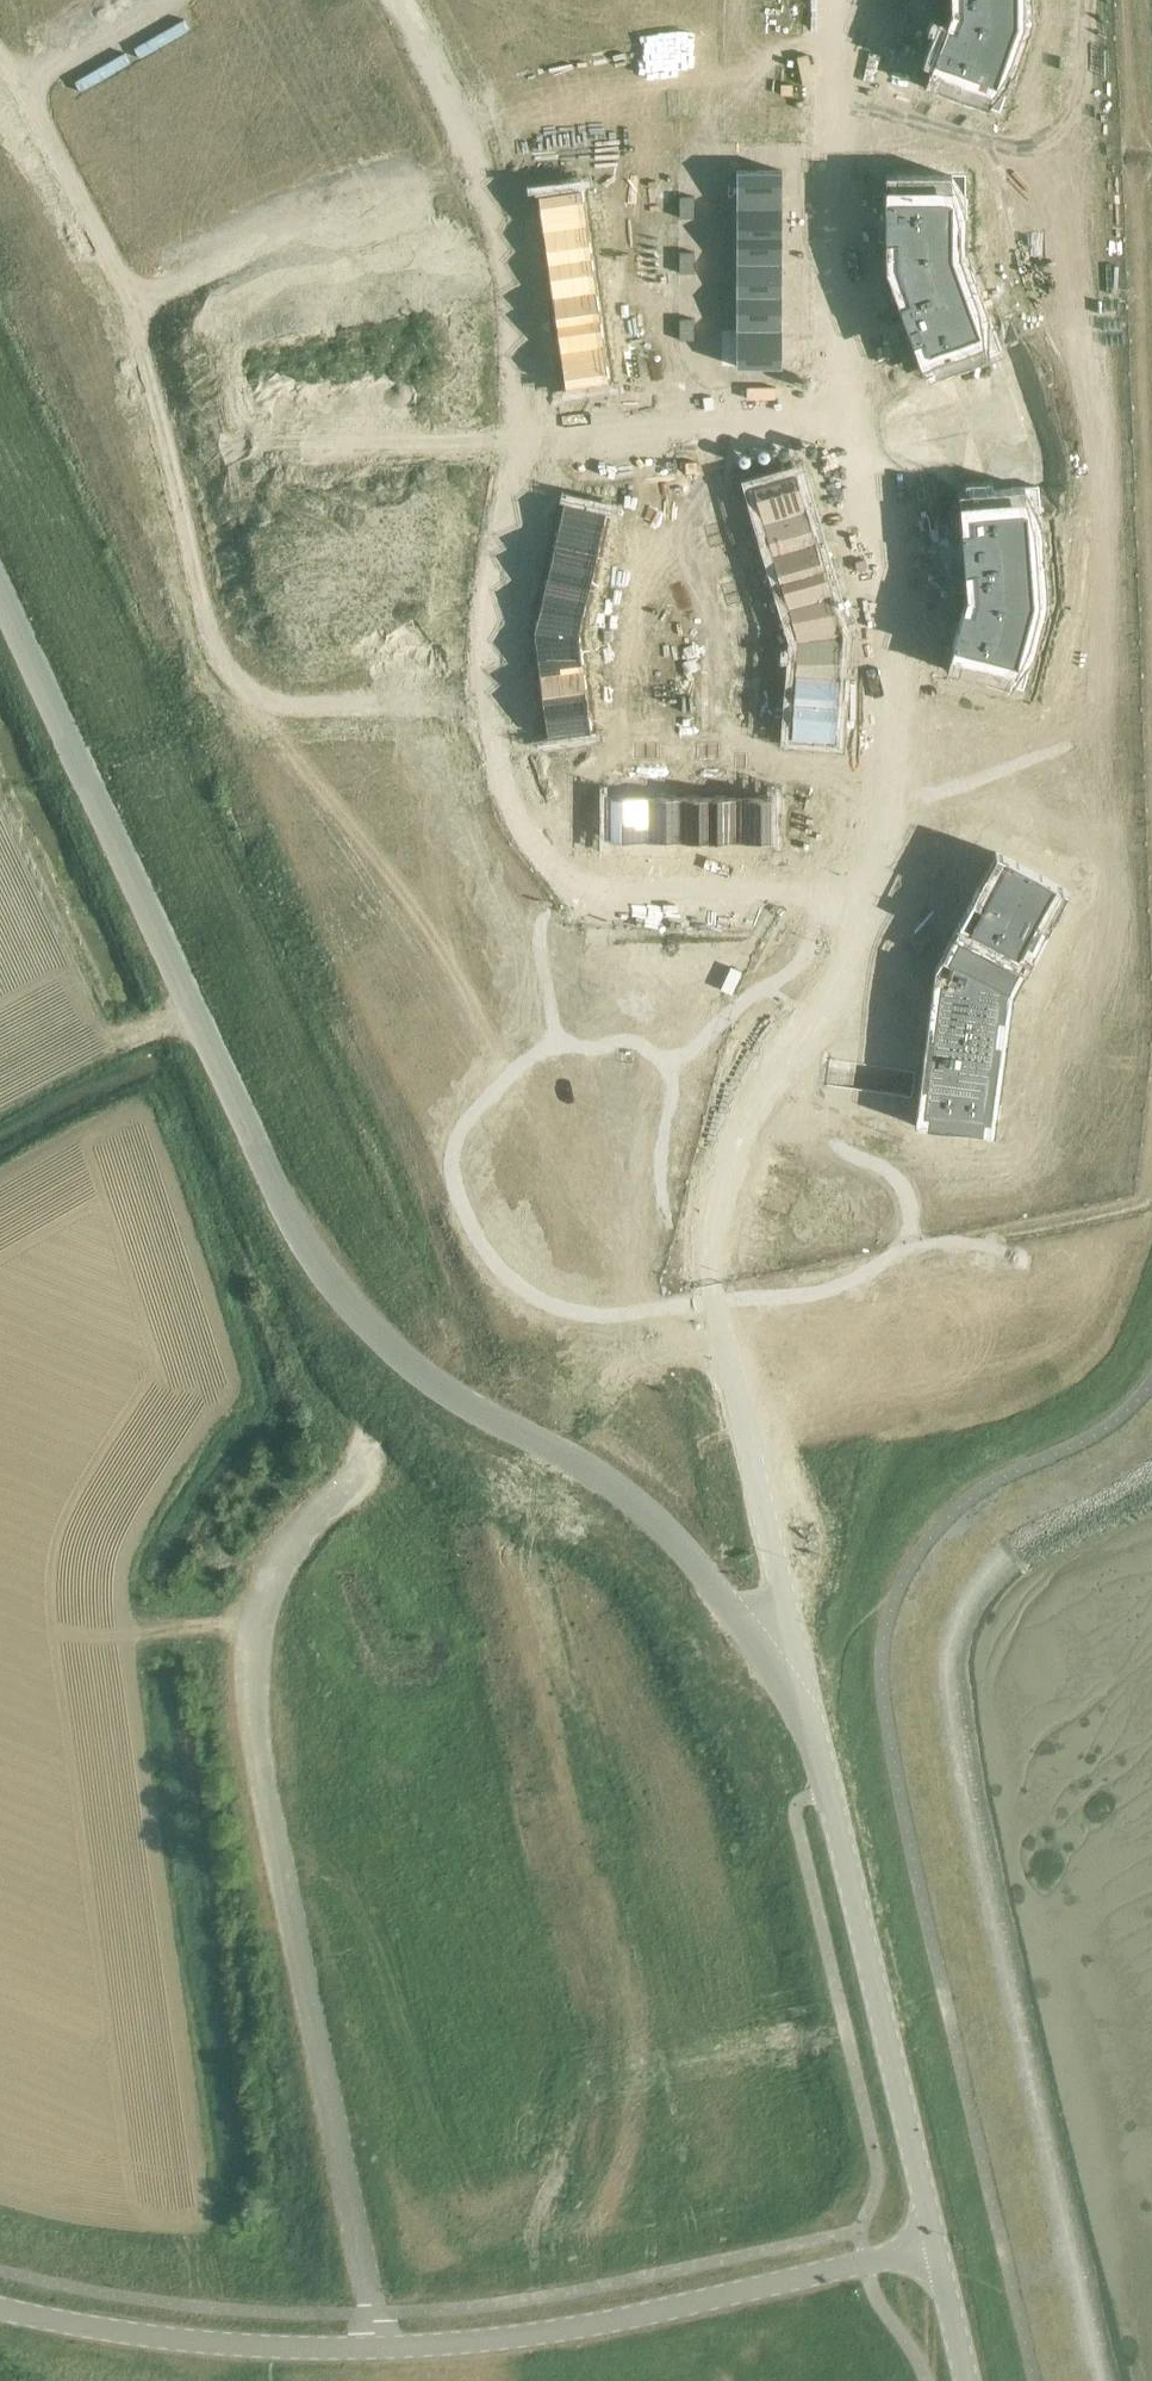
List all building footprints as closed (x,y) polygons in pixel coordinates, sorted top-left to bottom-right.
[(934,61),(939,63),(945,65),(941,75),(935,90),(954,96),(987,108),(989,103),(1000,71),(1006,55),(1009,56),(1012,57),(1013,54),(1018,40),(1019,40),(1020,38),(1021,35),(1014,32),(1017,23),(1017,12),(1019,12),(1024,12),(1024,4),(1024,0),(963,0),(963,2),(963,7),(963,14),(961,17),(960,22),(957,29),(953,27),(947,25),(942,37),(939,46),(938,48),(934,61)] [(782,171),(737,171),(737,208),(782,208),(782,207),(782,205),(782,199),(782,171)] [(892,200),(886,200),(886,211),(886,213),(886,216),(886,223),(886,225),(886,240),(897,240),(897,243),(897,266),(902,279),(910,300),(899,304),(904,318),(907,327),(908,329),(913,342),(919,340),(924,338),(933,364),(937,375),(950,370),(965,365),(978,360),(989,356),(976,322),(975,320),(982,318),(980,312),(980,313),(973,295),(967,298),(963,285),(960,279),(952,256),(952,254),(952,251),(952,250),(952,237),(959,237),(958,219),(959,219),(959,213),(952,213),(952,211),(952,181),(952,174),(919,175),(897,175),(897,185),(897,200),(892,200)] [(564,191),(538,194),(542,221),(543,231),(588,225),(583,188),(564,191)] [(695,197),(680,197),(680,208),(695,208),(695,197)] [(643,206),(628,208),(630,219),(644,217),(643,206)] [(695,208),(680,208),(680,218),(695,218),(695,208)] [(782,208),(737,208),(737,235),(782,236),(782,235),(782,219),(782,214),(782,208)] [(644,217),(630,219),(631,229),(646,227),(644,217)] [(588,225),(543,231),(548,264),(592,258),(588,225)] [(782,236),(737,235),(737,263),(782,263),(782,257),(782,252),(782,236)] [(695,253),(680,253),(680,263),(695,263),(695,253)] [(592,258),(548,264),(550,283),(552,297),(597,291),(592,258)] [(695,263),(680,263),(680,274),(695,274),(695,263)] [(782,263),(737,263),(737,297),(782,297),(782,296),(782,270),(782,265),(782,263)] [(652,272),(637,274),(639,285),(653,283),(652,272)] [(653,283),(639,285),(640,295),(655,293),(653,283)] [(597,291),(552,297),(556,324),(601,318),(597,293),(597,291)] [(782,297),(737,297),(737,330),(782,330),(782,328),(782,323),(782,297)] [(601,318),(556,324),(560,352),(605,345),(605,344),(601,318)] [(694,319),(680,319),(680,330),(695,330),(694,319)] [(660,327),(645,329),(647,340),(661,338),(660,327)] [(695,330),(680,330),(680,340),(695,340),(695,330)] [(782,330),(737,330),(737,367),(782,367),(782,338),(782,333),(782,330)] [(661,338),(647,340),(648,350),(663,348),(661,338)] [(605,345),(560,352),(565,388),(610,382),(605,345)] [(797,474),(753,486),(763,521),(763,522),(807,509),(797,474)] [(956,634),(953,646),(959,647),(964,649),(962,657),(957,673),(1010,687),(1012,683),(1020,653),(1020,651),(1021,646),(1025,635),(1025,634),(1031,636),(1036,618),(1037,618),(1037,616),(1038,613),(1036,612),(1031,611),(1033,603),(1034,602),(1033,593),(1033,590),(1039,590),(1038,573),(1038,568),(1038,562),(1031,563),(1031,561),(1030,548),(1032,548),(1036,547),(1035,528),(1035,527),(1035,524),(1028,524),(1025,487),(1013,488),(991,490),(985,491),(984,491),(970,492),(971,494),(973,530),(962,531),(963,542),(963,545),(964,554),(965,570),(971,570),(976,569),(977,579),(978,596),(978,599),(976,605),(974,612),(968,610),(963,609),(960,622),(959,622),(956,634)] [(563,502),(555,538),(600,548),(608,512),(563,502)] [(807,509),(763,522),(772,553),(772,554),(816,541),(807,509)] [(720,523),(706,527),(708,538),(723,534),(720,523)] [(723,534),(708,538),(711,548),(726,544),(723,534)] [(555,538),(549,565),(593,575),(600,548),(555,538)] [(816,541),(772,554),(780,580),(824,568),(816,541)] [(643,547),(641,557),(655,561),(657,550),(643,547)] [(641,557),(638,568),(653,571),(655,561),(641,557)] [(549,565),(543,592),(587,602),(593,575),(549,565)] [(824,568),(780,580),(788,607),(831,595),(831,594),(824,568)] [(736,582),(722,586),(725,596),(739,592),(736,582)] [(634,584),(632,595),(647,598),(649,588),(634,584)] [(543,592),(534,633),(580,635),(587,602),(543,592)] [(739,592),(725,596),(728,606),(742,602),(739,592)] [(831,595),(788,607),(797,640),(843,636),(838,617),(831,595)] [(623,627),(623,637),(638,638),(638,627),(623,627)] [(580,635),(534,633),(539,675),(584,669),(580,635)] [(753,634),(739,636),(740,646),(754,644),(753,634)] [(795,674),(840,677),(843,636),(797,640),(795,674)] [(623,637),(622,648),(637,648),(638,638),(623,637)] [(754,644),(740,646),(741,657),(755,655),(754,644)] [(584,669),(539,675),(543,702),(588,697),(584,669)] [(793,701),(793,702),(838,705),(838,704),(840,677),(795,674),(793,701)] [(643,679),(628,681),(630,691),(644,689),(643,679)] [(737,687),(736,698),(751,699),(751,688),(737,687)] [(644,689),(630,691),(631,702),(646,700),(644,689)] [(588,697),(543,702),(548,739),(592,733),(588,697)] [(736,698),(735,708),(750,709),(751,699),(736,698)] [(793,702),(790,739),(836,742),(837,724),(838,705),(793,702)] [(647,744),(636,744),(636,759),(647,759),(647,744)] [(658,744),(647,744),(647,759),(658,759),(658,744)] [(708,744),(697,744),(697,759),(708,759),(708,744)] [(718,744),(708,744),(708,759),(719,759),(718,744)] [(746,754),(736,754),(736,769),(747,769),(746,754)] [(647,796),(610,796),(610,817),(610,842),(646,842),(647,842),(647,796)] [(680,796),(647,796),(647,842),(666,842),(680,842),(680,796)] [(708,796),(680,796),(680,842),(681,842),(689,842),(708,842),(708,796)] [(708,796),(708,842),(721,842),(736,842),(736,796),(735,796),(708,796)] [(773,796),(736,796),(736,842),(753,842),(773,842),(773,796)] [(922,1071),(922,1072),(929,1073),(926,1094),(924,1112),(930,1113),(929,1124),(928,1123),(927,1126),(983,1133),(983,1131),(982,1131),(983,1125),(983,1120),(990,1121),(1000,1043),(997,1042),(994,1042),(997,1029),(997,1027),(996,1026),(997,1019),(997,1017),(1001,1018),(1004,1018),(1004,1016),(1003,1016),(1004,1009),(1006,996),(1007,991),(1009,986),(1014,977),(1018,968),(1019,969),(1020,966),(1018,965),(1014,964),(1019,955),(1019,956),(1021,952),(1022,951),(1021,950),(1024,946),(1026,942),(1029,943),(1031,944),(1032,942),(1041,924),(1042,925),(1043,922),(1045,918),(1045,917),(1054,900),(1056,898),(1052,896),(1050,895),(1054,887),(1055,887),(1057,883),(1026,867),(1003,855),(996,868),(990,879),(984,876),(982,880),(979,886),(979,885),(978,886),(973,896),(969,903),(967,907),(970,909),(973,911),(972,914),(966,925),(959,938),(954,948),(947,961),(952,963),(949,973),(949,974),(946,982),(944,982),(936,981),(934,980),(934,981),(934,982),(934,989),(933,995),(936,996),(939,996),(937,1008),(936,1020),(935,1023),(935,1026),(934,1035),(934,1037),(931,1037),(926,1036),(925,1048),(923,1059),(922,1066),(922,1071)] [(638,1332),(630,1334),(634,1352),(641,1350),(638,1332)]
